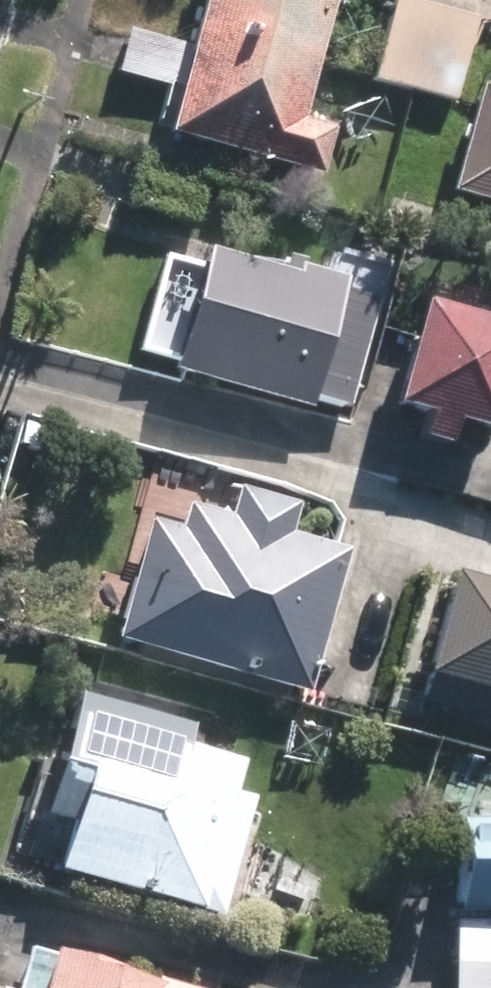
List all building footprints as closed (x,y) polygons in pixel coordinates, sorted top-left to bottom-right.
[(330,0),(198,0),(186,45),(161,39),(147,80),(174,88),(160,136),(316,179),(329,130),(297,121),(330,0)] [(451,101),(473,16),(409,0),(390,0),(369,81),(451,101)] [(490,208),(490,92),(472,87),(443,196),(490,208)] [(350,387),(368,320),(332,311),(338,289),(199,253),(166,375),(255,398),(258,385),(310,399),(315,378),(350,387)] [(414,305),(388,408),(423,416),(416,443),(445,449),(451,424),(490,435),(490,325),(414,305)] [(285,535),(293,507),(229,491),(221,518),(179,506),(172,533),(138,524),(107,643),(305,695),(342,549),(285,535)] [(416,679),(490,699),(490,589),(444,576),(416,679)] [(347,726),(306,716),(295,751),(338,762),(347,726)] [(237,762),(63,719),(37,822),(62,828),(51,874),(220,916),(249,798),(229,793),(237,762)] [(456,821),(456,910),(490,910),(490,821),(456,821)] [(490,961),(490,921),(449,921),(449,961),(490,961)] [(35,987),(189,987),(45,951),(45,952),(35,987)] [(449,961),(448,987),(490,987),(490,961),(449,961)]
